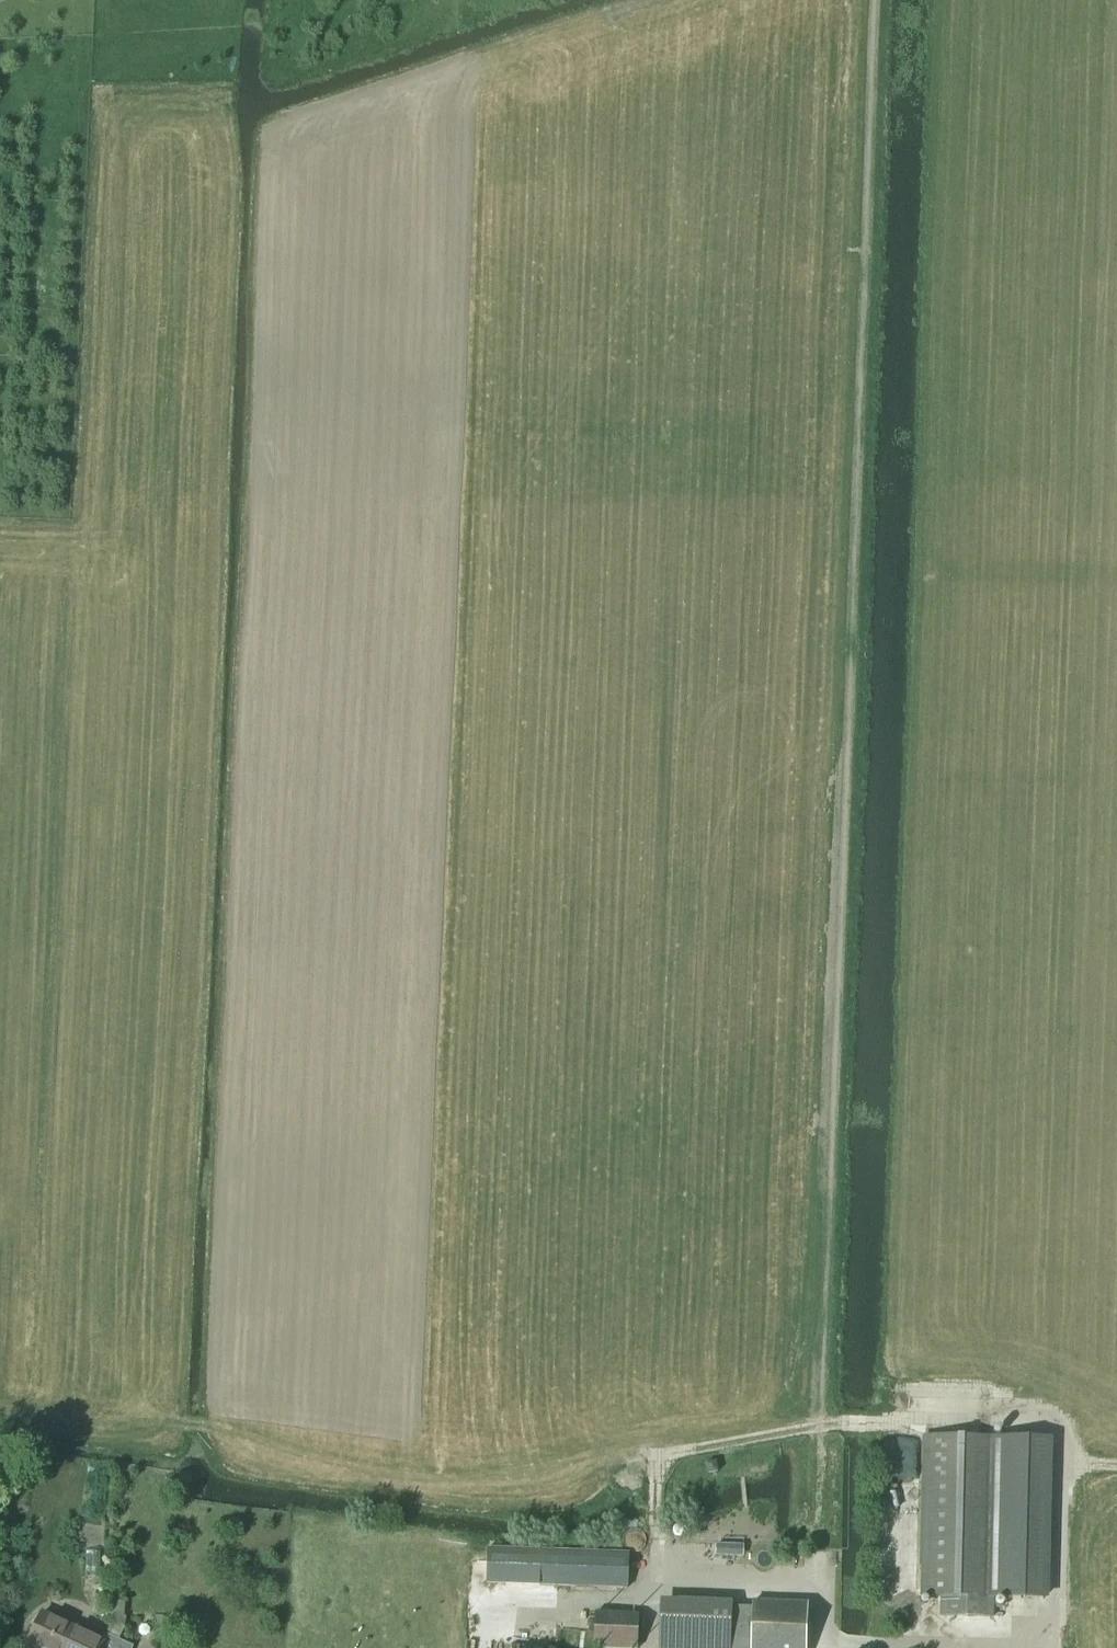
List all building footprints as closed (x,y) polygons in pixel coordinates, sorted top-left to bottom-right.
[(1040,1601),(1044,1439),(923,1436),(919,1598),(939,1598),(938,1617),(991,1619),(991,1599),(1040,1601)] [(716,1462),(705,1464),(707,1475),(718,1473),(716,1462)] [(716,1545),(716,1557),(734,1558),(735,1546),(716,1545)] [(628,1589),(629,1555),(488,1549),(486,1584),(628,1589)] [(807,1604),(752,1602),(752,1609),(657,1605),(656,1647),(805,1647),(807,1604)] [(28,1645),(33,1647),(116,1647),(119,1642),(107,1636),(104,1642),(43,1614),(28,1645)] [(638,1617),(597,1616),(596,1647),(638,1647),(638,1617)]
